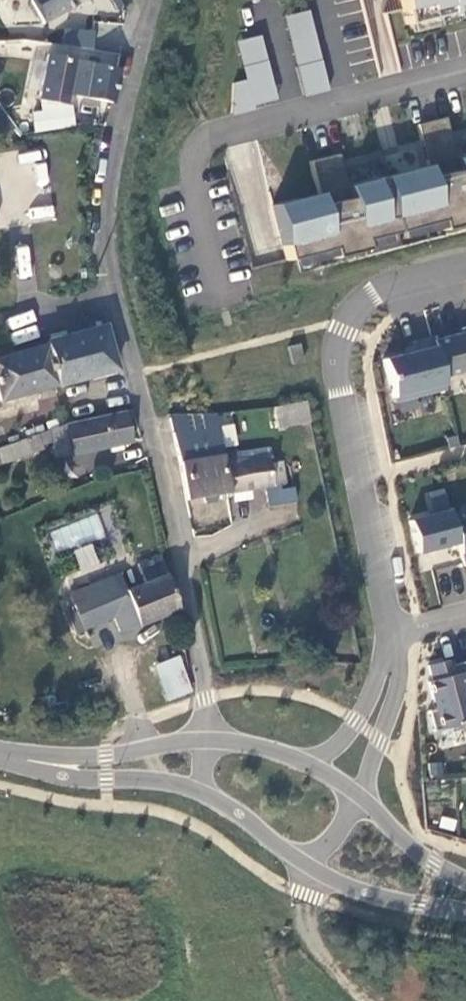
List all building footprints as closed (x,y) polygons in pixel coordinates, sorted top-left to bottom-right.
[(81,0),(32,0),(46,22),(81,0)] [(404,28),(465,12),(465,0),(396,0),(404,28)] [(310,9),(285,16),(306,95),(330,89),(310,9)] [(237,40),(247,79),(228,83),(235,111),(279,100),(262,34),(237,40)] [(69,92),(115,103),(123,71),(121,70),(77,59),(69,92)] [(416,128),(426,169),(345,189),(337,157),(309,164),(317,197),(272,208),(286,263),(330,252),(332,261),(365,253),(363,244),(439,224),(441,233),(465,227),(465,159),(454,162),(444,121),(416,128)] [(53,219),(44,150),(0,155),(0,225),(53,219)] [(14,343),(39,338),(33,311),(8,317),(14,343)] [(115,370),(104,326),(45,342),(45,344),(56,386),(115,370)] [(458,330),(459,335),(432,342),(441,380),(465,374),(465,328),(458,330)] [(431,338),(411,343),(414,353),(382,361),(393,405),(444,391),(441,380),(432,342),(431,338)] [(56,386),(45,344),(0,358),(0,401),(56,386)] [(297,347),(287,349),(291,367),(301,365),(297,347)] [(272,426),(292,423),(304,422),(295,405),(269,408),(272,426)] [(128,421),(138,419),(136,411),(66,426),(46,433),(50,451),(55,449),(58,461),(111,449),(113,456),(126,454),(124,447),(133,445),(128,421)] [(171,428),(214,428),(215,414),(189,414),(169,414),(171,428)] [(50,451),(46,433),(0,450),(0,472),(3,471),(43,458),(42,453),(50,451)] [(187,502),(225,496),(226,496),(221,468),(219,455),(216,439),(177,447),(187,502)] [(263,450),(232,454),(234,465),(265,461),(263,450)] [(232,454),(219,455),(221,468),(234,465),(232,454)] [(266,467),(265,461),(234,465),(221,468),(226,496),(280,487),(278,465),(266,467)] [(290,491),(264,496),(266,510),(292,506),(290,491)] [(433,515),(445,512),(440,492),(428,495),(433,515)] [(415,554),(456,544),(449,517),(448,512),(407,522),(415,554)] [(449,517),(456,544),(462,568),(465,567),(465,513),(449,517)] [(53,549),(104,540),(100,517),(49,526),(53,549)] [(92,543),(73,550),(80,573),(100,567),(92,543)] [(122,635),(178,611),(173,592),(169,579),(149,587),(131,595),(124,579),(74,601),(81,616),(82,617),(88,631),(116,619),(122,635)] [(81,616),(74,619),(82,636),(89,633),(88,631),(82,617),(81,616)] [(157,670),(169,699),(187,693),(180,659),(157,670)] [(456,665),(459,675),(452,676),(448,662),(426,667),(430,682),(427,683),(433,711),(426,713),(431,733),(465,724),(465,663),(456,665)]
